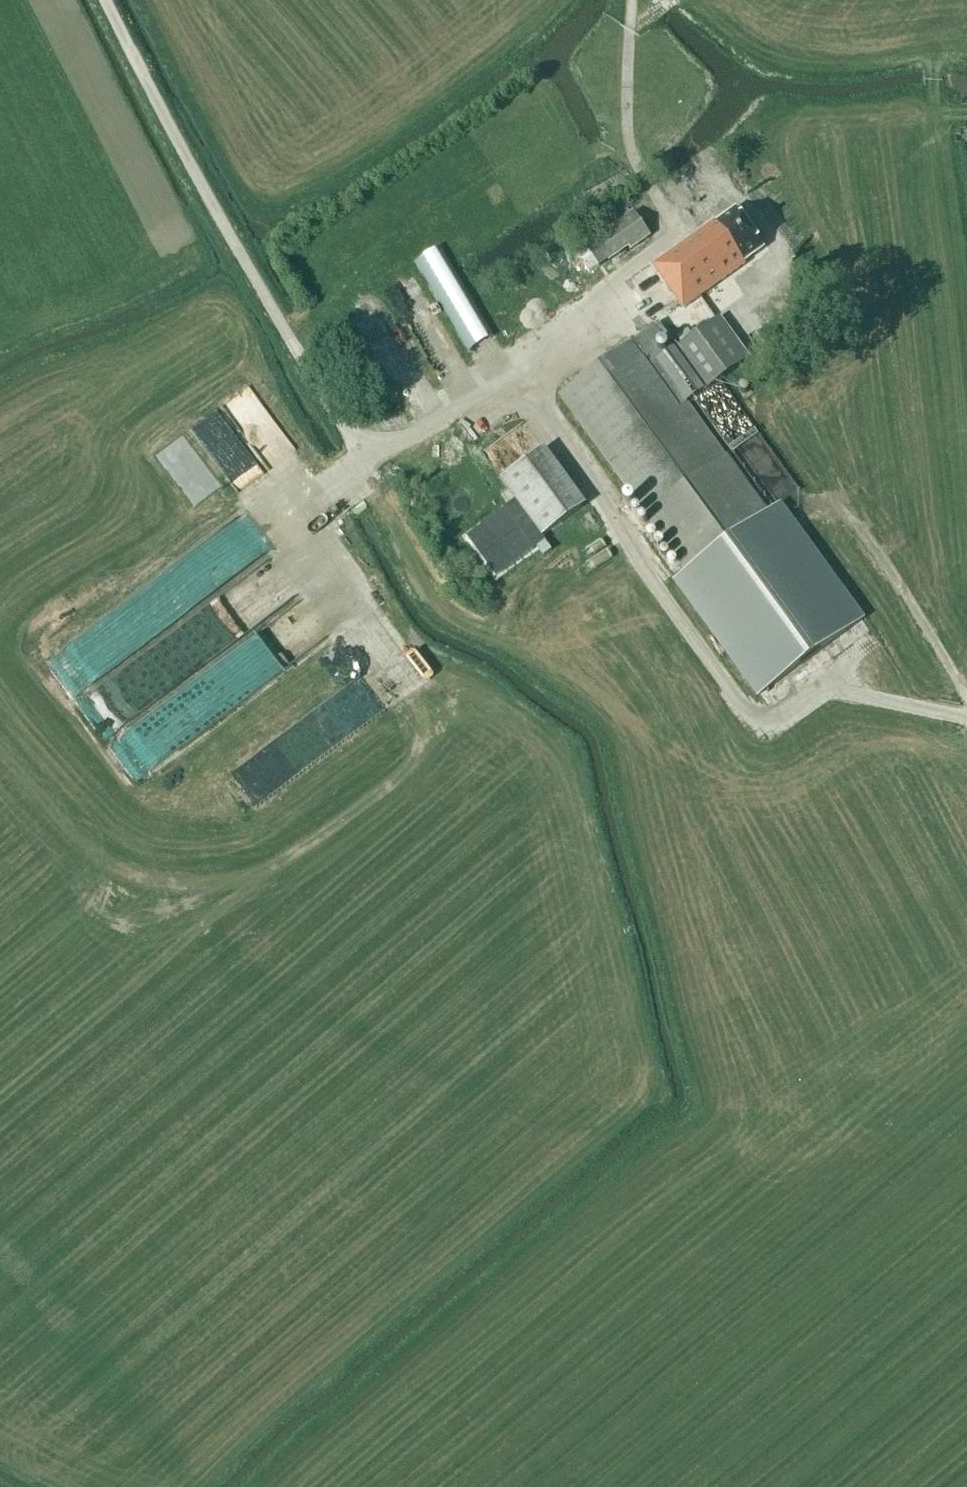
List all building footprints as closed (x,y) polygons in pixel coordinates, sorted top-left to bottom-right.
[(715,223),(653,267),(684,309),(746,265),(744,263),(763,249),(736,211),(717,224),(715,223)] [(651,237),(633,212),(594,240),(609,261),(628,247),(631,251),(651,237)] [(448,299),(467,326),(486,313),(467,286),(448,299)] [(658,325),(559,397),(686,572),(676,579),(760,695),(862,620),(778,505),(768,514),(689,403),(751,359),(720,317),(675,349),(658,325)] [(253,384),(224,403),(268,469),(297,450),(253,384)] [(586,505),(544,447),(500,479),(514,499),(542,537),(586,505)] [(514,499),(510,493),(501,500),(510,512),(468,542),(497,581),(538,551),(543,558),(552,551),(542,537),(514,499)] [(159,685),(162,690),(193,672),(170,632),(133,654),(146,677),(142,679),(149,690),(159,685)]
